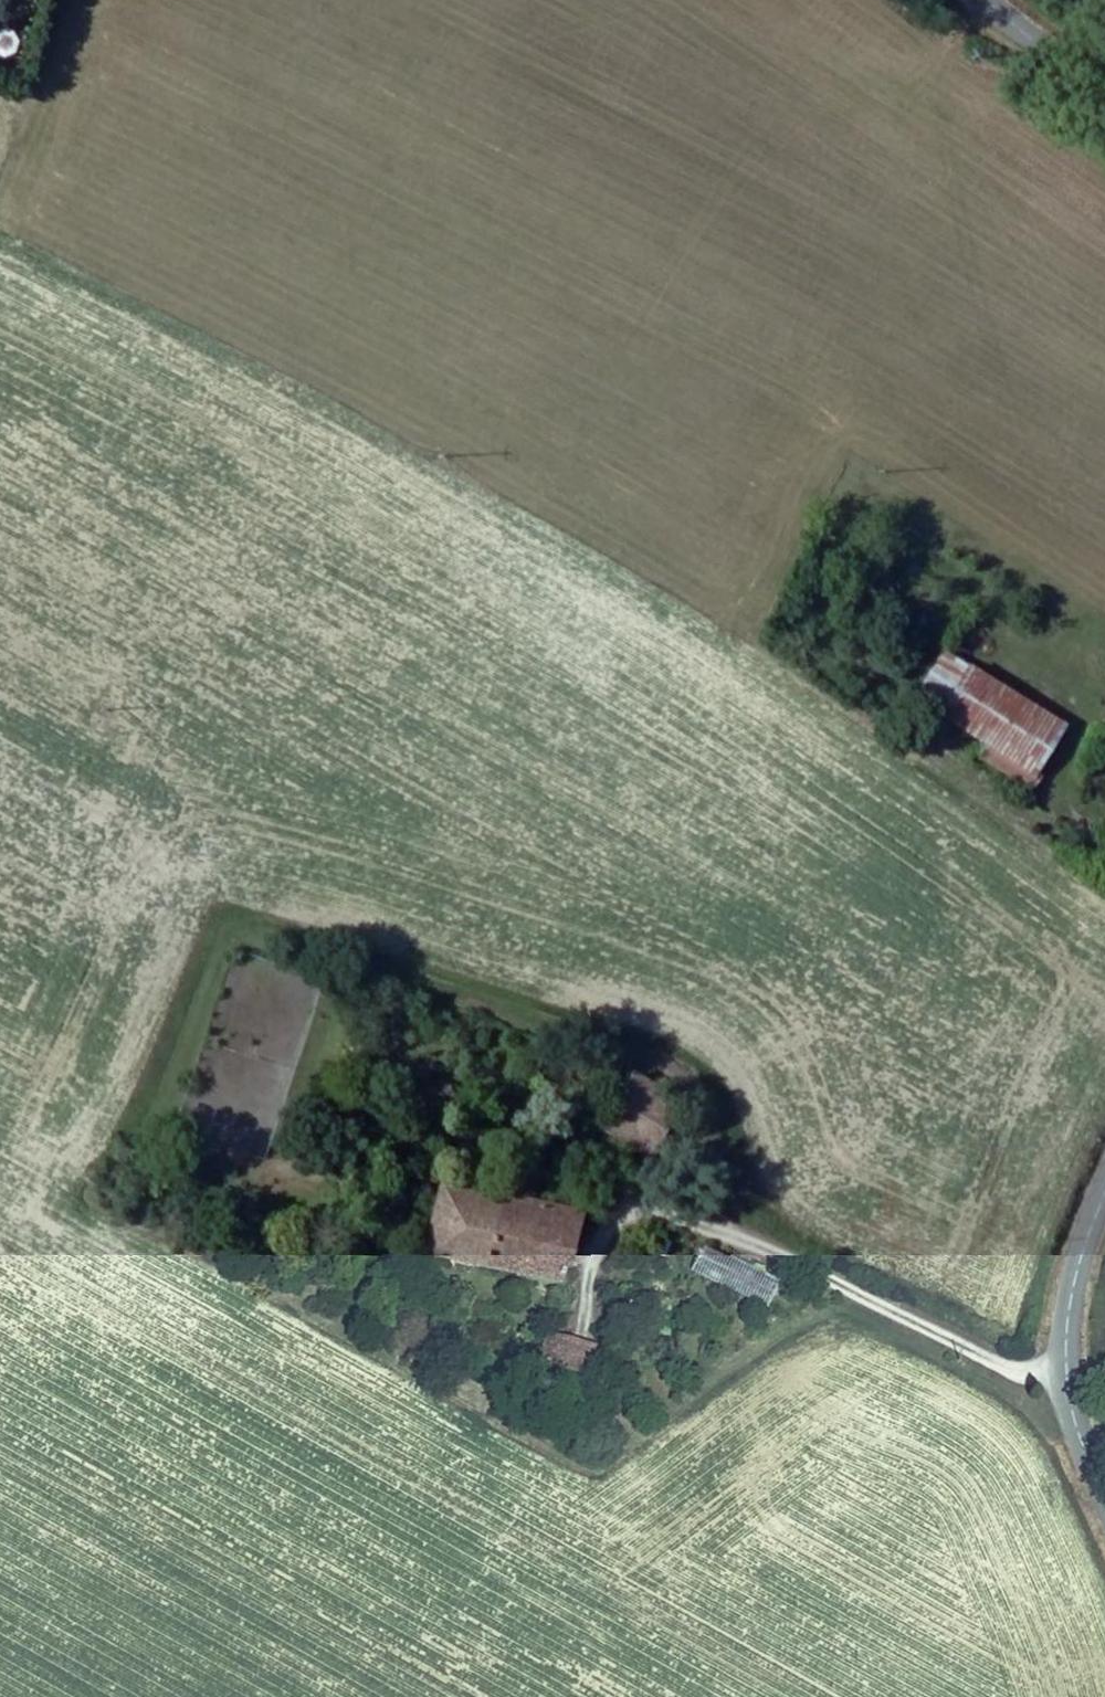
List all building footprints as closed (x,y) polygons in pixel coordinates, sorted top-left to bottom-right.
[(1044,786),(1083,732),(990,670),(965,712),(1007,741),(998,757),(1044,786)] [(566,1273),(582,1203),(447,1173),(431,1244),(566,1273)] [(689,1277),(770,1305),(780,1276),(699,1249),(689,1277)] [(571,1370),(576,1360),(582,1328),(556,1319),(542,1360),(571,1370)]
